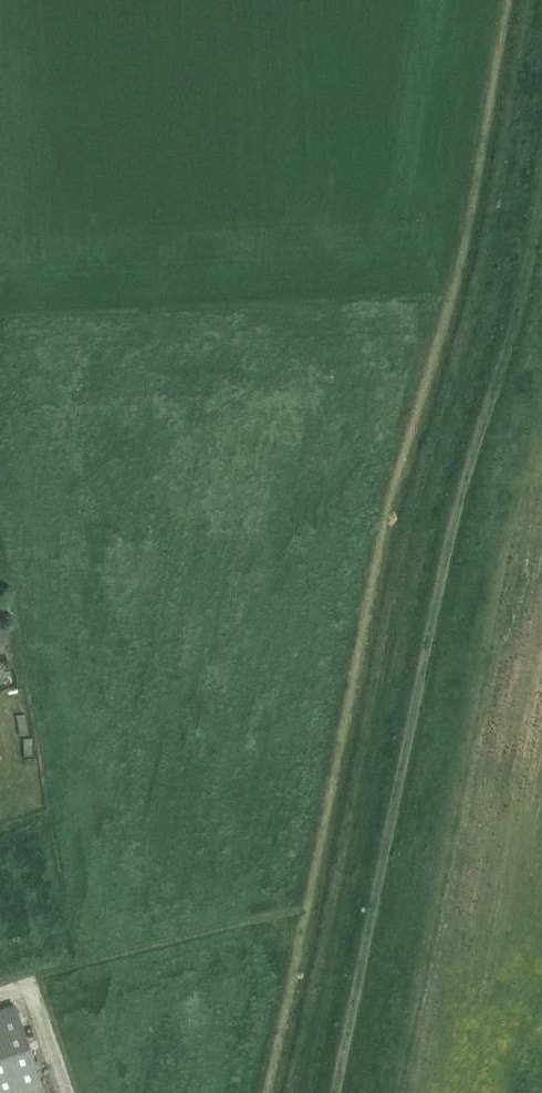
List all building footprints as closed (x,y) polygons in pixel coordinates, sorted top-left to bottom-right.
[(15,1006),(0,1012),(0,1092),(36,1092),(43,1091),(15,1006)]
